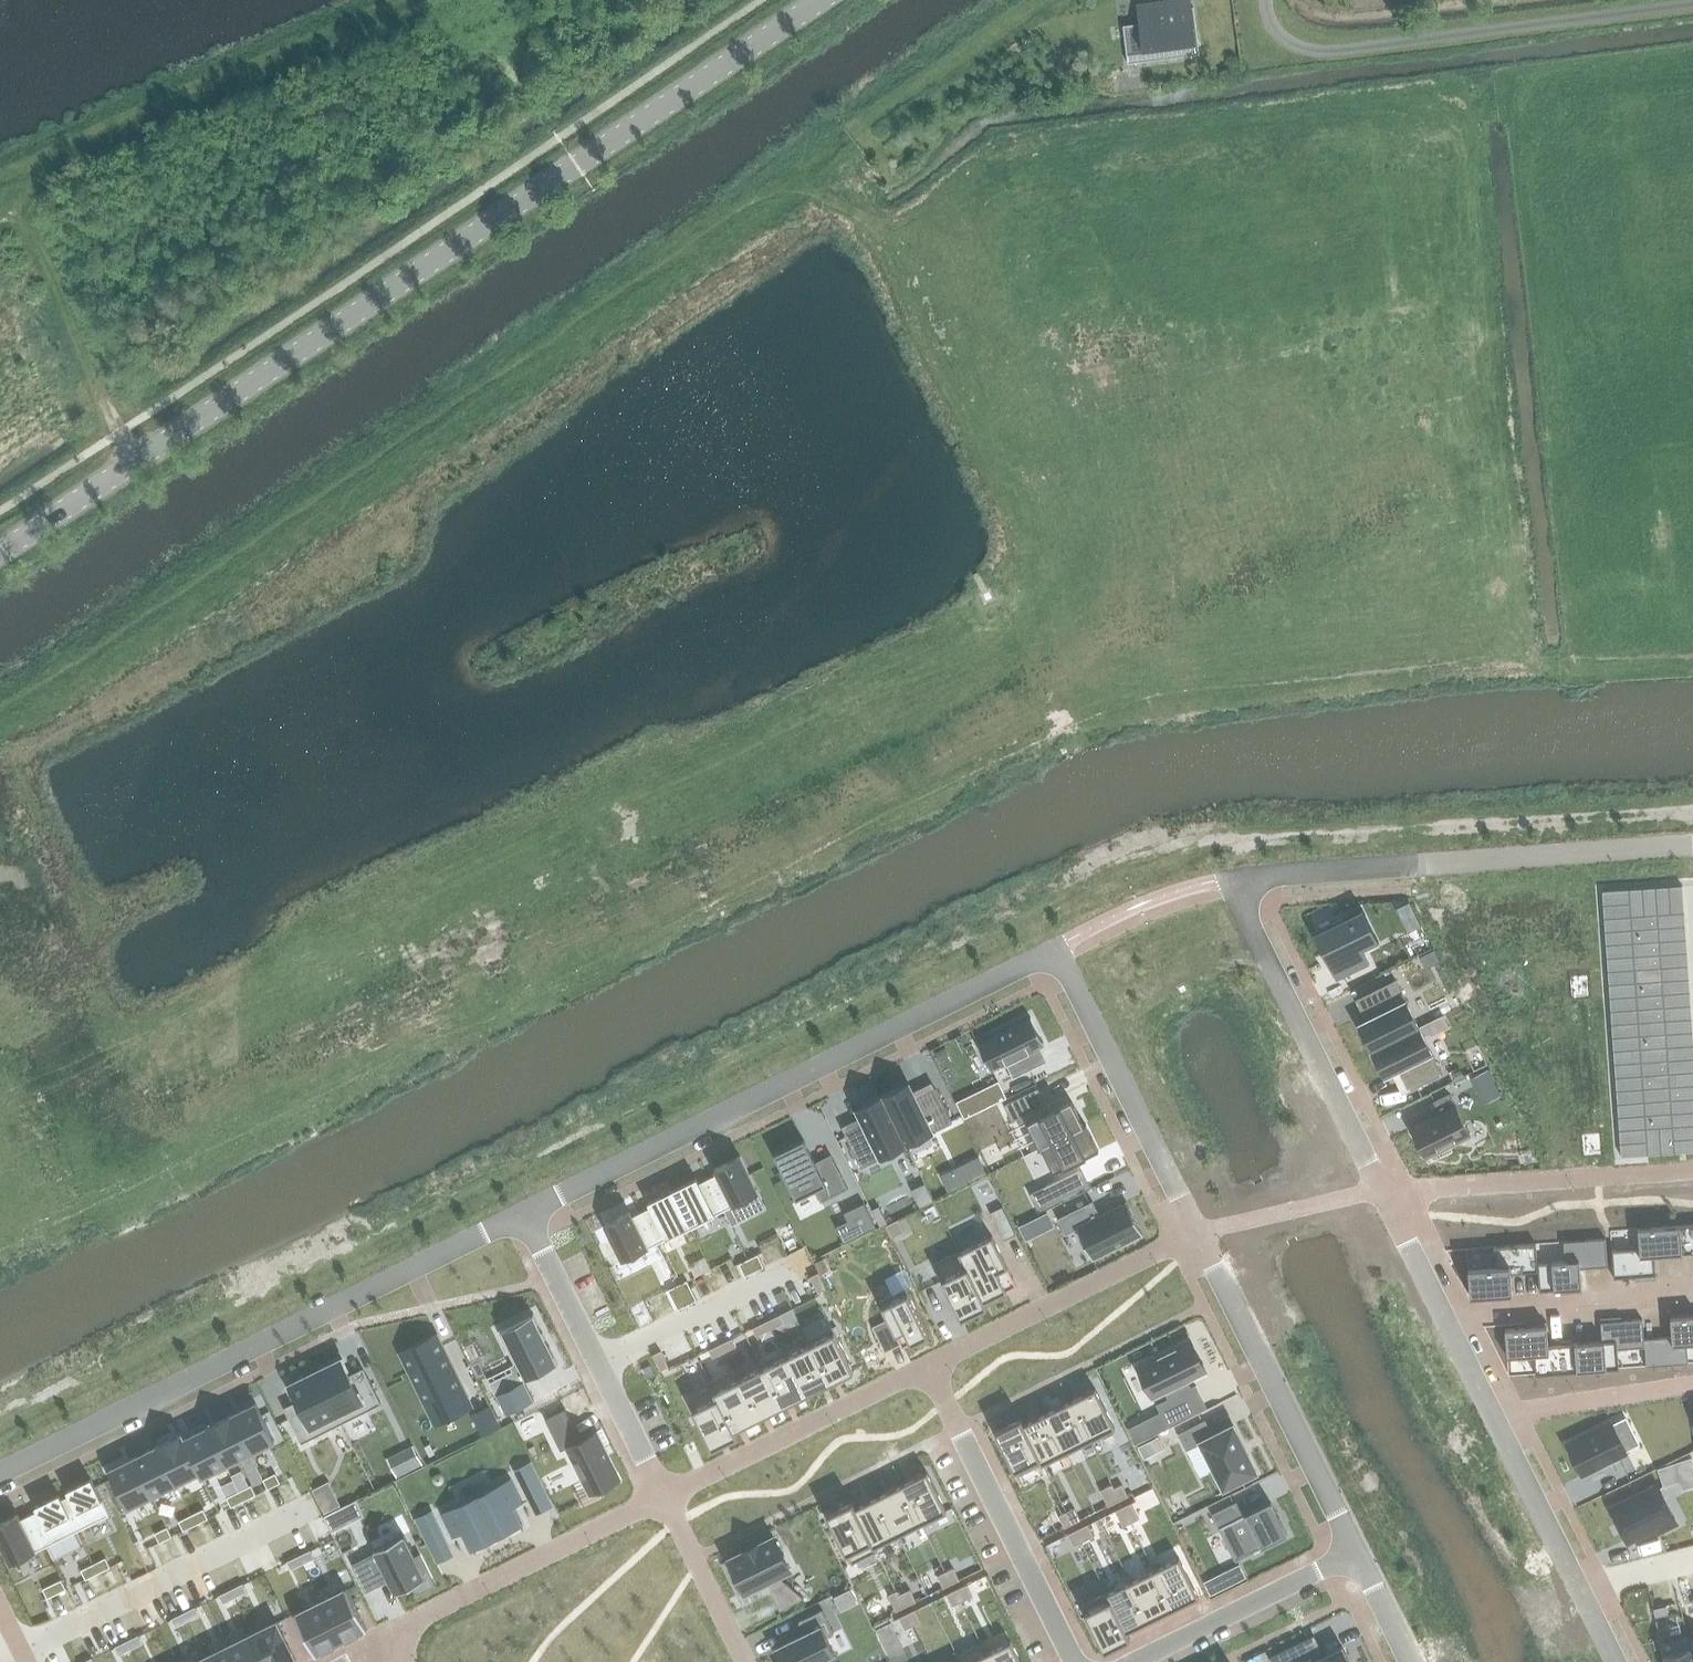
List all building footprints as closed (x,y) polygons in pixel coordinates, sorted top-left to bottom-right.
[(1123,27),(1126,51),(1196,43),(1191,0),(1171,0),(1136,4),(1139,25),(1123,27)] [(1677,895),(1680,938),(1684,938),(1692,937),(1692,894),(1677,895)] [(1677,895),(1653,897),(1656,940),(1660,940),(1675,938),(1680,938),(1677,895)] [(1653,897),(1630,899),(1633,942),(1637,941),(1652,940),(1656,940),(1653,897)] [(1630,899),(1606,901),(1606,909),(1609,943),(1628,942),(1633,942),(1630,899)] [(1606,909),(1583,911),(1586,954),(1588,954),(1602,953),(1609,952),(1609,943),(1606,909)] [(1362,910),(1313,934),(1336,981),(1358,970),(1350,955),(1378,942),(1362,910)] [(1680,938),(1675,938),(1676,952),(1685,951),(1684,938),(1680,938)] [(1656,940),(1652,940),(1653,953),(1661,953),(1660,940),(1656,940)] [(1633,942),(1628,942),(1629,955),(1638,955),(1637,941),(1633,942)] [(1609,952),(1602,953),(1603,966),(1612,965),(1611,952),(1609,952)] [(1586,954),(1579,954),(1580,968),(1589,967),(1588,954),(1586,954)] [(1562,956),(1555,956),(1556,969),(1565,969),(1564,955),(1562,956)] [(1538,957),(1531,958),(1532,971),(1540,971),(1539,957),(1538,957)] [(1514,959),(1507,960),(1508,973),(1517,972),(1516,959),(1514,959)] [(1371,1018),(1358,1024),(1371,1051),(1418,1027),(1395,980),(1361,997),(1371,1018)] [(1028,1018),(979,1042),(993,1070),(1006,1063),(1013,1078),(1030,1069),(1023,1055),(1042,1045),(1028,1018)] [(1418,1027),(1371,1051),(1384,1077),(1397,1070),(1408,1091),(1441,1074),(1418,1027)] [(1644,1077),(1635,1077),(1636,1090),(1645,1090),(1644,1077)] [(1620,1078),(1611,1079),(1612,1092),(1621,1092),(1620,1078)] [(1692,1078),(1683,1079),(1684,1092),(1692,1092),(1692,1078)] [(1596,1080),(1587,1081),(1588,1094),(1597,1093),(1596,1080)] [(1668,1080),(1659,1081),(1660,1094),(1669,1093),(1668,1080)] [(989,1105),(1005,1098),(998,1082),(982,1090),(989,1105)] [(1572,1082),(1563,1082),(1564,1096),(1573,1095),(1572,1082)] [(899,1087),(877,1098),(902,1147),(943,1126),(925,1091),(906,1100),(899,1087)] [(1636,1090),(1621,1092),(1624,1135),(1648,1133),(1645,1095),(1645,1090),(1636,1090)] [(1612,1092),(1597,1093),(1600,1137),(1624,1135),(1621,1092),(1612,1092)] [(1669,1093),(1672,1137),(1692,1135),(1692,1096),(1692,1092),(1684,1092),(1669,1093)] [(1439,1114),(1409,1129),(1424,1158),(1470,1135),(1455,1106),(1448,1093),(1433,1101),(1439,1114)] [(1588,1094),(1573,1095),(1576,1138),(1600,1137),(1597,1093),(1588,1094)] [(1660,1094),(1645,1095),(1648,1133),(1648,1139),(1672,1137),(1669,1093),(1660,1094)] [(1030,1094),(1006,1106),(1014,1122),(1038,1110),(1030,1094)] [(1564,1096),(1548,1097),(1551,1140),(1576,1138),(1573,1095),(1564,1096)] [(862,1122),(843,1132),(860,1168),(902,1147),(877,1098),(856,1109),(862,1122)] [(1071,1100),(1025,1123),(1038,1148),(1040,1147),(1084,1126),(1071,1100)] [(1084,1126),(1040,1147),(1053,1173),(1099,1150),(1086,1125),(1084,1126)] [(777,1152),(773,1154),(789,1187),(796,1199),(814,1190),(820,1202),(848,1189),(833,1160),(817,1168),(803,1140),(777,1152)] [(714,1175),(706,1179),(721,1211),(758,1193),(740,1156),(711,1170),(714,1175)] [(1071,1171),(1046,1183),(1054,1199),(1079,1187),(1071,1171)] [(695,1178),(671,1190),(690,1227),(721,1211),(706,1179),(698,1183),(695,1178)] [(650,1207),(642,1211),(658,1242),(690,1227),(671,1190),(648,1202),(650,1207)] [(849,1221),(836,1227),(844,1241),(874,1226),(863,1204),(845,1213),(849,1221)] [(1089,1204),(1054,1222),(1061,1236),(1072,1231),(1088,1262),(1139,1237),(1123,1206),(1096,1219),(1089,1204)] [(886,1223),(878,1206),(872,1209),(880,1226),(886,1223)] [(1015,1234),(1001,1207),(991,1213),(1004,1239),(1015,1234)] [(632,1210),(603,1224),(622,1260),(658,1242),(642,1211),(634,1215),(632,1210)] [(1678,1225),(1680,1253),(1692,1252),(1692,1224),(1678,1225)] [(1612,1250),(1611,1250),(1613,1278),(1634,1276),(1655,1275),(1654,1255),(1680,1253),(1678,1225),(1637,1228),(1637,1229),(1638,1248),(1612,1250)] [(991,1234),(962,1249),(988,1300),(1006,1291),(1003,1284),(1013,1280),(991,1234)] [(1564,1261),(1537,1263),(1537,1271),(1539,1291),(1560,1289),(1581,1288),(1579,1268),(1606,1266),(1604,1238),(1563,1241),(1563,1242),(1564,1261)] [(1494,1266),(1467,1268),(1469,1296),(1490,1294),(1511,1293),(1510,1273),(1537,1271),(1537,1263),(1535,1244),(1535,1243),(1493,1246),(1493,1247),(1494,1266)] [(962,1249),(933,1263),(958,1312),(971,1305),(974,1311),(986,1305),(984,1301),(988,1300),(962,1249)] [(754,1257),(746,1261),(752,1273),(760,1269),(754,1257)] [(746,1261),(738,1265),(744,1276),(752,1273),(746,1261)] [(817,1273),(809,1277),(815,1288),(823,1285),(817,1273)] [(691,1288),(683,1292),(689,1304),(696,1300),(691,1288)] [(903,1288),(877,1300),(893,1333),(902,1329),(909,1343),(926,1334),(903,1288)] [(683,1292),(675,1296),(681,1308),(689,1304),(683,1292)] [(518,1383),(495,1394),(505,1415),(533,1401),(523,1380),(557,1364),(533,1314),(531,1315),(532,1317),(502,1331),(513,1354),(510,1355),(514,1364),(509,1366),(510,1367),(512,1367),(519,1381),(517,1382),(518,1383)] [(780,1314),(768,1320),(772,1328),(784,1322),(780,1314)] [(1643,1338),(1644,1347),(1645,1365),(1645,1366),(1687,1363),(1687,1362),(1686,1344),(1692,1343),(1692,1315),(1690,1315),(1669,1317),(1671,1336),(1643,1338)] [(1601,1341),(1574,1343),(1576,1371),(1618,1368),(1618,1367),(1616,1349),(1644,1347),(1643,1338),(1642,1319),(1621,1320),(1600,1322),(1601,1341)] [(768,1320),(756,1326),(760,1334),(772,1328),(768,1320)] [(832,1326),(806,1339),(808,1344),(828,1383),(853,1371),(846,1355),(832,1326)] [(1525,1328),(1504,1329),(1506,1357),(1533,1355),(1535,1373),(1535,1374),(1576,1371),(1574,1343),(1548,1345),(1546,1326),(1525,1328)] [(435,1336),(401,1353),(428,1407),(462,1390),(435,1336)] [(732,1338),(721,1344),(725,1352),(736,1346),(732,1338)] [(1190,1340),(1137,1366),(1152,1396),(1205,1370),(1190,1340)] [(721,1344),(709,1350),(713,1358),(725,1352),(721,1344)] [(808,1344),(786,1355),(806,1394),(828,1383),(808,1344)] [(784,1350),(758,1363),(761,1368),(780,1407),(806,1394),(786,1355),(784,1350)] [(660,1351),(652,1355),(658,1367),(666,1363),(660,1351)] [(341,1359),(315,1372),(341,1424),(380,1404),(368,1378),(354,1385),(341,1359)] [(761,1368),(739,1379),(758,1418),(780,1407),(761,1368)] [(734,1369),(708,1382),(710,1386),(732,1431),(734,1430),(758,1418),(739,1379),(734,1369)] [(302,1411),(288,1418),(301,1443),(341,1424),(315,1372),(289,1385),(302,1411)] [(710,1386),(686,1398),(708,1442),(711,1448),(725,1442),(737,1435),(734,1430),(732,1431),(710,1386)] [(1094,1387),(1069,1400),(1089,1439),(1114,1427),(1094,1387)] [(1069,1400),(1045,1411),(1065,1451),(1089,1439),(1069,1400)] [(257,1402),(232,1414),(251,1453),(276,1440),(257,1402)] [(488,1406),(471,1414),(481,1434),(490,1430),(498,1426),(488,1406)] [(562,1407),(542,1417),(557,1448),(565,1445),(589,1492),(619,1477),(595,1430),(577,1439),(562,1407)] [(1045,1411),(1022,1423),(1041,1463),(1065,1451),(1045,1411)] [(232,1414),(208,1426),(228,1464),(251,1453),(232,1414)] [(1019,1417),(994,1430),(1016,1475),(1041,1463),(1022,1423),(1019,1417)] [(1205,1419),(1177,1433),(1186,1450),(1201,1442),(1215,1470),(1210,1472),(1216,1485),(1221,1482),(1223,1487),(1255,1471),(1232,1425),(1212,1435),(1205,1419)] [(1611,1422),(1566,1444),(1581,1476),(1626,1453),(1611,1422)] [(208,1426),(184,1437),(201,1471),(204,1476),(228,1464),(208,1426)] [(182,1433),(158,1445),(177,1483),(201,1471),(184,1437),(182,1433)] [(156,1446),(132,1458),(151,1497),(175,1485),(156,1446)] [(132,1458),(108,1470),(111,1477),(127,1509),(151,1497),(132,1458)] [(1657,1469),(1662,1486),(1679,1480),(1682,1488),(1692,1485),(1692,1465),(1690,1458),(1657,1469)] [(926,1472),(902,1484),(922,1523),(946,1511),(926,1472)] [(275,1473),(262,1479),(267,1489),(279,1483),(275,1473)] [(69,1495),(61,1499),(77,1531),(109,1515),(90,1478),(66,1490),(69,1495)] [(510,1478),(475,1495),(493,1532),(494,1532),(518,1520),(519,1519),(513,1507),(523,1502),(510,1478)] [(902,1484),(879,1495),(898,1535),(922,1523),(902,1484)] [(1121,1484),(1113,1488),(1119,1500),(1127,1496),(1121,1484)] [(251,1485),(238,1491),(243,1500),(255,1494),(251,1485)] [(1656,1485),(1610,1508),(1627,1542),(1655,1528),(1657,1532),(1675,1523),(1656,1485)] [(1113,1488),(1105,1492),(1111,1504),(1119,1500),(1113,1488)] [(238,1491),(226,1497),(231,1506),(231,1507),(243,1500),(238,1491)] [(37,1511),(29,1515),(44,1547),(48,1545),(55,1559),(81,1546),(75,1532),(77,1531),(61,1499),(59,1494),(35,1506),(37,1511)] [(475,1495),(440,1513),(452,1537),(461,1533),(467,1545),(469,1544),(492,1532),(493,1532),(475,1495)] [(879,1495),(855,1507),(874,1547),(898,1535),(879,1495)] [(839,1507),(826,1514),(829,1520),(851,1564),(877,1551),(874,1547),(855,1507),(852,1501),(839,1507)] [(1236,1501),(1211,1513),(1234,1560),(1286,1534),(1270,1501),(1243,1515),(1236,1501)] [(1128,1504),(1122,1507),(1128,1519),(1136,1515),(1130,1503),(1128,1504)] [(1122,1507),(1115,1511),(1120,1523),(1128,1519),(1122,1507)] [(1074,1508),(1066,1512),(1072,1524),(1079,1520),(1074,1508)] [(203,1509),(191,1515),(195,1524),(207,1518),(203,1509)] [(1066,1512),(1058,1516),(1064,1528),(1072,1524),(1066,1512)] [(0,1523),(0,1543),(10,1564),(44,1547),(29,1515),(20,1519),(17,1514),(0,1523)] [(191,1515),(178,1521),(183,1530),(195,1524),(191,1515)] [(167,1527),(154,1533),(159,1542),(166,1539),(171,1536),(167,1527)] [(1083,1527),(1075,1531),(1081,1542),(1089,1538),(1083,1527)] [(1075,1531),(1067,1534),(1073,1546),(1081,1542),(1075,1531)] [(375,1552),(351,1564),(365,1592),(389,1580),(395,1593),(425,1578),(422,1573),(426,1571),(418,1556),(414,1558),(403,1534),(373,1549),(375,1552)] [(773,1537),(729,1559),(745,1591),(789,1569),(773,1537)] [(448,1546),(432,1554),(436,1562),(452,1555),(448,1546)] [(310,1550),(298,1556),(302,1564),(314,1558),(310,1550)] [(298,1556),(286,1562),(290,1570),(302,1564),(298,1556)] [(1178,1556),(1153,1568),(1172,1608),(1197,1595),(1178,1556)] [(105,1558),(93,1564),(98,1573),(110,1567),(105,1558)] [(93,1564),(80,1570),(85,1579),(86,1579),(98,1573),(93,1564)] [(953,1568),(945,1572),(951,1584),(959,1580),(953,1568)] [(1153,1568),(1129,1580),(1149,1619),(1172,1608),(1153,1568)] [(945,1572),(937,1576),(943,1588),(951,1584),(945,1572)] [(1210,1594),(1224,1588),(1218,1576),(1205,1583),(1210,1594)] [(793,1579),(770,1591),(780,1611),(803,1599),(793,1579)] [(61,1580),(42,1589),(47,1598),(65,1589),(61,1580)] [(1129,1580),(1105,1592),(1125,1631),(1149,1619),(1129,1580)] [(242,1583),(230,1589),(234,1597),(246,1591),(242,1583)] [(346,1587),(320,1600),(341,1642),(367,1629),(346,1587)] [(962,1587),(954,1590),(960,1602),(968,1598),(962,1587)] [(230,1589),(218,1595),(222,1603),(234,1597),(230,1589)] [(840,1610),(856,1602),(849,1590),(834,1597),(840,1610)] [(954,1590),(946,1594),(952,1606),(960,1602),(954,1590)] [(905,1591),(897,1595),(903,1607),(911,1603),(905,1591)] [(1105,1592),(1080,1604),(1103,1649),(1128,1637),(1125,1631),(1105,1592)] [(897,1595),(889,1599),(895,1611),(903,1607),(897,1595)] [(320,1600),(294,1613),(315,1655),(341,1642),(320,1600)] [(1655,1617),(1668,1614),(1666,1605),(1653,1609),(1655,1617)] [(195,1607),(183,1613),(187,1621),(199,1615),(195,1607)] [(773,1648),(780,1661),(825,1661),(824,1658),(835,1653),(827,1636),(833,1633),(822,1610),(798,1621),(804,1633),(773,1648)] [(914,1610),(907,1614),(912,1626),(920,1622),(914,1610)] [(183,1613),(171,1619),(175,1627),(187,1621),(183,1613)] [(901,1617),(899,1618),(904,1630),(912,1626),(907,1614),(901,1617)] [(252,1632),(267,1661),(290,1661),(296,1659),(277,1620),(252,1632)] [(890,1622),(875,1629),(883,1645),(897,1637),(890,1622)] [(229,1644),(238,1661),(267,1661),(252,1632),(229,1644)] [(138,1635),(126,1641),(130,1649),(142,1643),(138,1635)] [(1659,1642),(1664,1661),(1692,1661),(1692,1660),(1691,1652),(1687,1635),(1659,1642)] [(1268,1657),(1271,1661),(1350,1661),(1341,1644),(1317,1656),(1307,1637),(1268,1657)] [(126,1641),(114,1647),(118,1655),(130,1649),(126,1641)] [(986,1653),(990,1661),(1020,1661),(1010,1641),(986,1652),(986,1653)] [(956,1656),(959,1661),(990,1661),(986,1653),(986,1652),(981,1643),(956,1656)] [(204,1656),(207,1661),(238,1661),(229,1644),(204,1656)]
